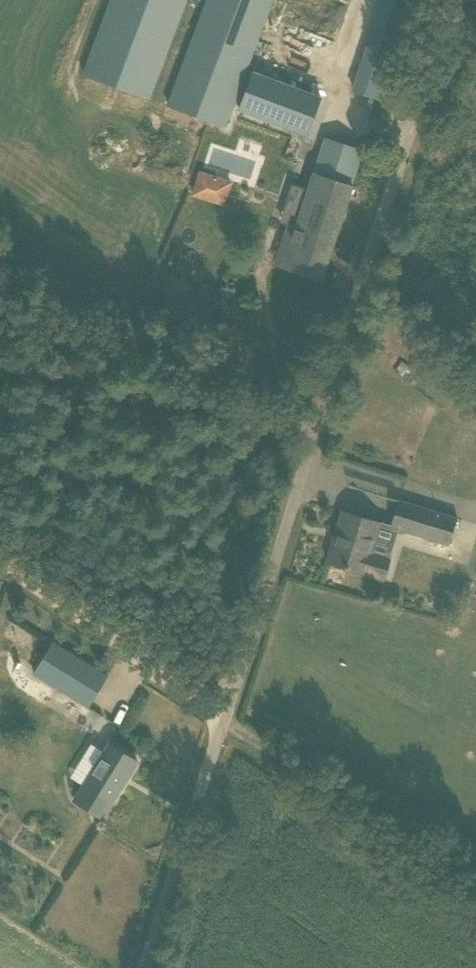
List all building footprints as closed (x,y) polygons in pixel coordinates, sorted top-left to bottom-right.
[(201,11),(184,5),(186,0),(111,0),(82,75),(150,100),(173,37),(180,40),(184,29),(194,32),(201,11)] [(201,11),(194,32),(166,104),(226,127),(274,0),(205,0),(201,11)] [(354,91),(380,100),(414,0),(384,0),(354,91)] [(287,120),(301,83),(256,66),(242,103),(287,120)] [(284,241),(277,264),(289,268),(322,279),(364,150),(326,138),(292,244),(284,241)] [(189,197),(226,205),(232,179),(195,171),(189,197)] [(400,500),(398,507),(392,528),(449,545),(458,518),(400,500)] [(381,523),(343,511),(336,533),(340,534),(332,562),(327,561),(327,562),(386,580),(392,558),(372,552),(381,523)] [(53,642),(34,674),(89,708),(108,676),(53,642)] [(138,761),(110,744),(84,785),(112,802),(138,761)]
